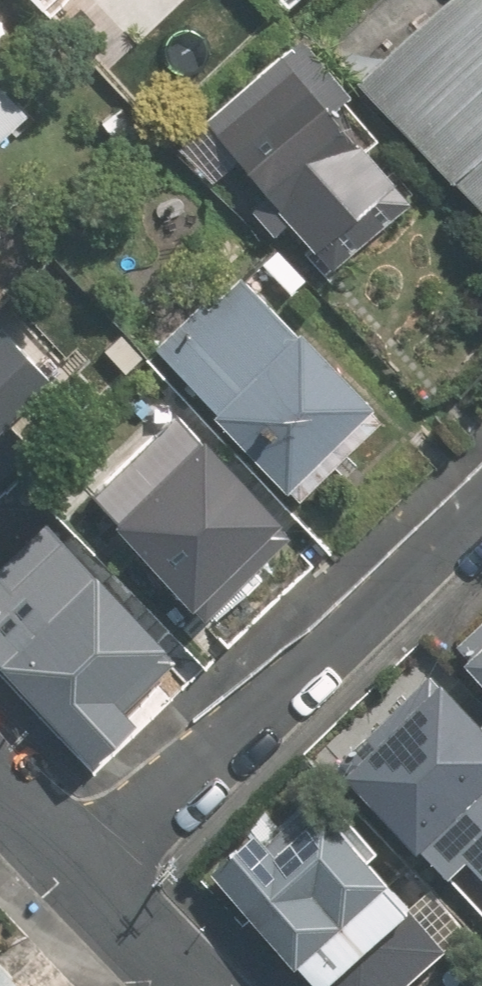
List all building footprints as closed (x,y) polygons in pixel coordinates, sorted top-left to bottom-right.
[(6,10),(17,0),(0,0),(0,4),(6,10)] [(447,0),(427,0),(337,80),(481,242),(481,40),(447,0)] [(279,49),(189,132),(320,274),(396,204),(316,118),(330,105),(279,49)] [(369,422),(231,277),(138,366),(275,511),(369,422)] [(273,549),(162,423),(66,508),(177,634),(273,549)] [(0,445),(0,508),(31,481),(0,445)] [(89,774),(135,730),(113,707),(168,655),(49,528),(0,574),(0,679),(89,774)] [(481,714),(481,625),(438,665),(481,714)] [(318,773),(424,891),(447,870),(481,909),(481,801),(477,796),(481,792),(481,755),(418,683),(318,773)] [(201,888),(288,985),(404,985),(437,958),(299,801),(201,888)] [(0,949),(0,985),(37,985),(0,949)]
